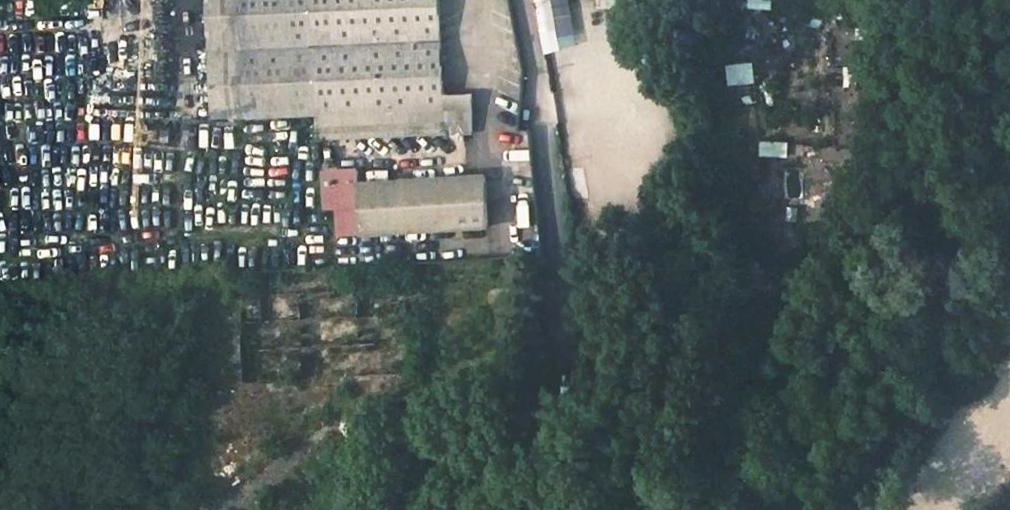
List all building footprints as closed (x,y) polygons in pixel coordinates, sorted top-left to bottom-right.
[(241,0),(208,0),(210,50),(243,49),(241,0)] [(314,0),(241,0),(243,49),(247,140),(319,136),(314,0)] [(319,136),(443,131),(436,0),(314,0),(319,136)] [(484,174),(359,183),(362,231),(487,224),(484,174)] [(1002,344),(1009,347),(1009,324),(1002,344)] [(984,485),(1004,507),(1009,501),(1009,460),(984,485)]
